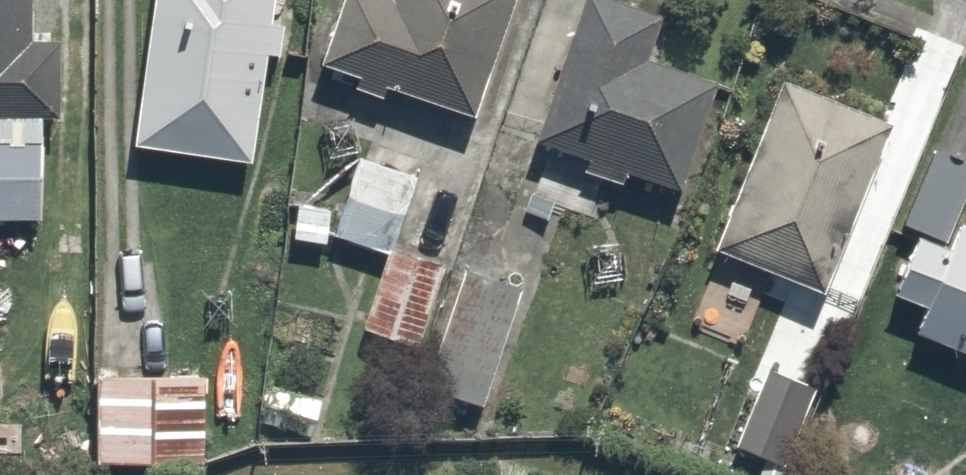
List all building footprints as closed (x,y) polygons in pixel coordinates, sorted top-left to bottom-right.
[(64,113),(61,45),(33,46),(31,0),(0,0),(0,116),(64,113)] [(135,151),(253,164),(271,0),(152,0),(135,151)] [(325,58),(472,114),(515,0),(347,0),(325,58)] [(667,16),(618,0),(588,0),(541,146),(678,191),(717,74),(655,53),(667,16)] [(902,127),(788,77),(714,250),(828,299),(902,127)] [(53,217),(50,130),(0,133),(0,219),(53,217)] [(928,309),(919,329),(965,352),(965,161),(936,147),(872,282),(928,309)] [(417,169),(360,149),(332,231),(388,251),(417,169)] [(453,266),(394,246),(365,331),(424,351),(453,266)] [(524,286),(468,265),(424,386),(480,407),(524,286)] [(823,377),(773,358),(736,455),(786,474),(823,377)] [(209,373),(104,367),(97,468),(180,473),(182,431),(205,432),(209,373)]
